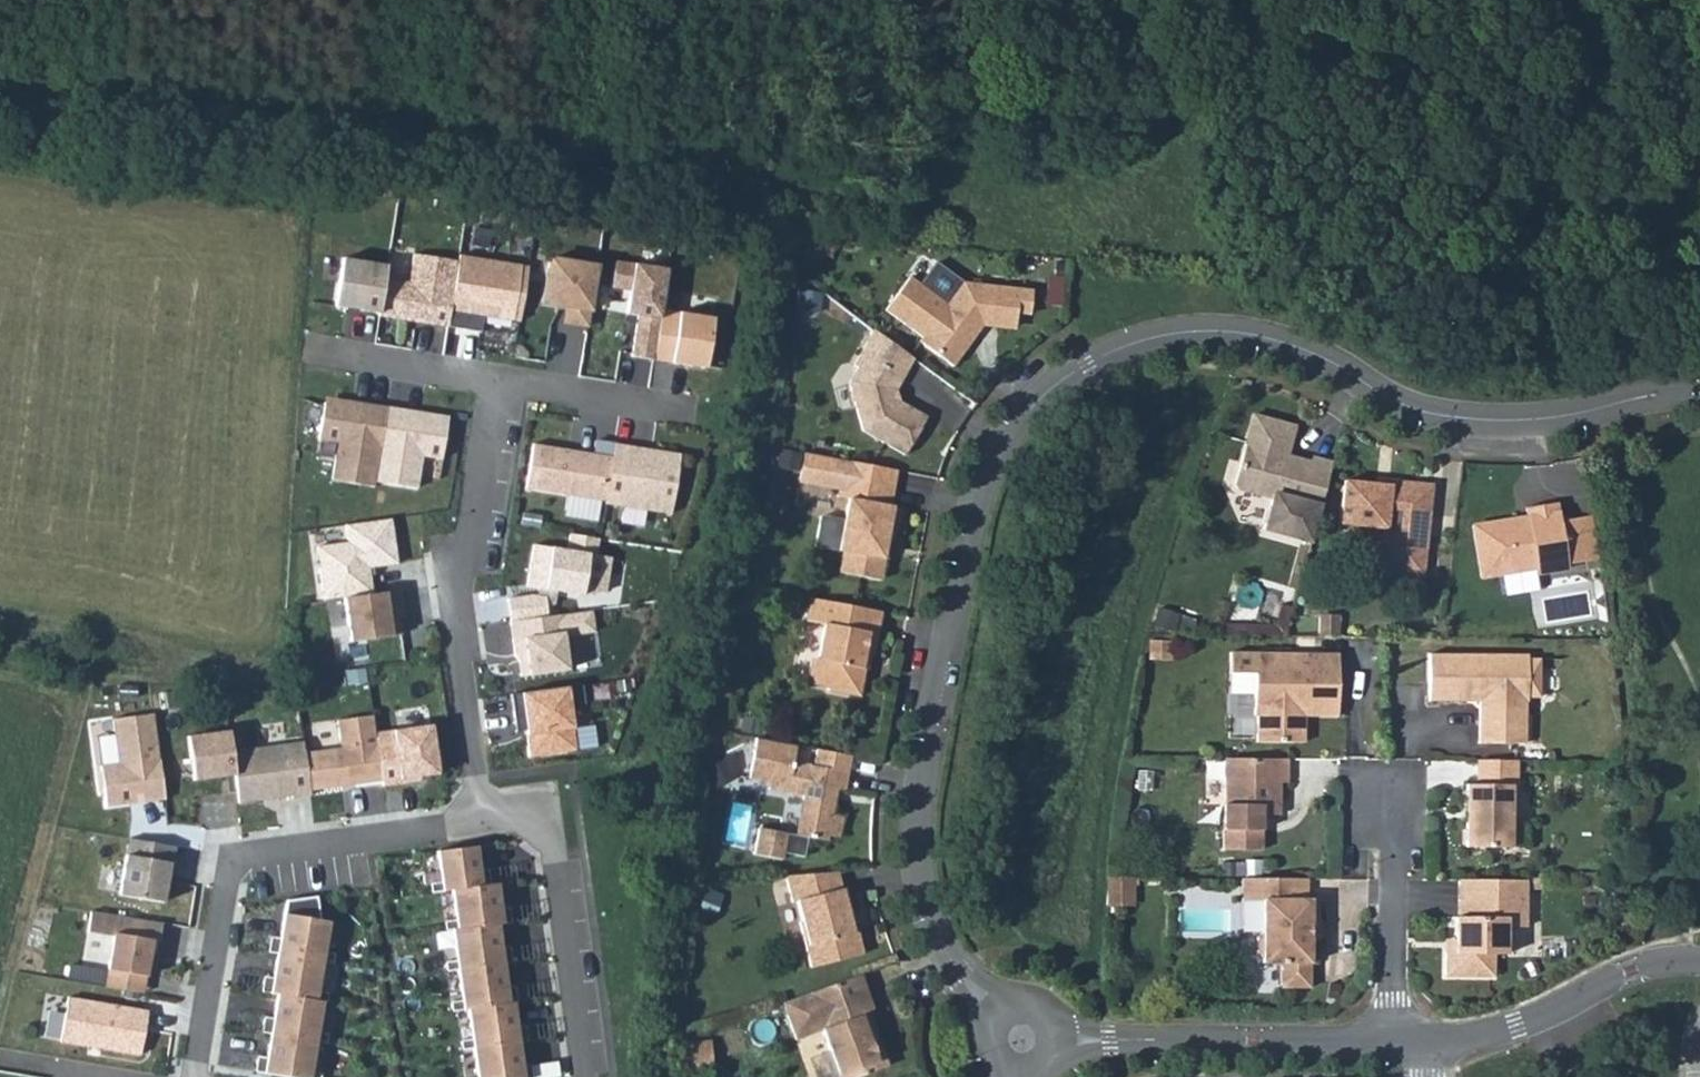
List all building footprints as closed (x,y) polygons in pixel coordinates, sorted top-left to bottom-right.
[(377,318),(444,328),(454,263),(412,257),(407,288),(382,284),(377,318)] [(455,257),(454,263),(444,328),(479,333),(481,316),(511,321),(519,267),(455,257)] [(596,268),(548,260),(541,304),(566,308),(563,324),(586,327),(596,268)] [(385,269),(340,262),(332,311),(377,318),(382,284),(385,269)] [(630,358),(651,362),(659,314),(665,274),(618,266),(614,288),(632,291),(628,315),(637,317),(630,358)] [(1012,304),(1027,305),(1028,285),(960,278),(945,297),(908,270),(883,305),(920,333),(915,338),(947,361),(963,339),(958,335),(974,315),(993,316),(992,322),(1006,323),(1011,319),(1012,310),(1012,304)] [(713,322),(659,314),(651,362),(706,370),(713,322)] [(958,335),(963,339),(976,322),(992,322),(993,316),(974,315),(958,335)] [(908,353),(869,325),(847,363),(853,366),(845,380),(860,430),(902,453),(922,414),(893,398),(886,395),(884,388),(890,387),(908,353)] [(886,395),(893,398),(890,387),(884,388),(886,395)] [(322,399),(315,445),(335,448),(329,484),(368,490),(369,485),(381,408),(322,399)] [(448,418),(381,408),(369,485),(415,492),(421,454),(442,457),(448,418)] [(1309,544),(1331,464),(1310,459),(1309,462),(1285,455),(1293,428),(1252,417),(1234,484),(1232,489),(1272,500),(1263,532),(1309,544)] [(524,490),(602,503),(612,444),(593,441),(591,454),(532,444),(524,490)] [(631,447),(612,444),(602,503),(670,514),(680,455),(642,449),(641,453),(630,451),(631,447)] [(891,466),(799,448),(795,476),(832,483),(834,472),(846,474),(842,495),(838,517),(816,512),(810,541),(839,548),(835,571),(875,579),(879,557),(876,556),(880,539),(883,524),(891,525),(894,506),(883,504),(891,466)] [(846,474),(834,472),(832,483),(830,493),(842,495),(846,474)] [(1386,487),(1373,486),(1340,484),(1337,526),(1383,530),(1379,575),(1422,578),(1430,485),(1386,481),(1386,487)] [(1533,576),(1564,571),(1564,567),(1586,563),(1579,521),(1557,524),(1554,504),(1522,509),(1524,519),(1469,527),(1478,581),(1532,572),(1533,576)] [(388,520),(343,526),(345,545),(317,549),(324,603),(342,601),(372,597),(368,570),(394,567),(388,520)] [(888,540),(891,525),(883,524),(880,539),(888,540)] [(531,550),(526,591),(620,603),(625,562),(593,558),(595,541),(565,537),(563,554),(531,550)] [(372,597),(342,601),(348,644),(399,638),(397,617),(402,616),(399,593),(372,597)] [(849,601),(804,593),(801,616),(819,619),(813,655),(810,655),(803,658),(800,675),(805,681),(822,685),(822,689),(852,695),(858,665),(855,664),(858,650),(866,653),(870,628),(844,622),(849,601)] [(544,599),(507,604),(510,625),(547,620),(544,599)] [(844,622),(870,628),(874,606),(849,601),(844,622)] [(510,625),(508,626),(512,657),(516,657),(519,678),(562,672),(557,639),(590,635),(587,615),(547,620),(510,625)] [(1317,638),(1337,638),(1337,619),(1318,619),(1317,638)] [(1289,674),(1289,656),(1228,654),(1227,673),(1252,674),(1251,718),(1256,718),(1255,743),(1300,744),(1301,729),(1294,725),(1295,719),(1301,719),(1335,720),(1337,675),(1289,674)] [(1336,656),(1289,656),(1289,674),(1337,675),(1336,656)] [(1527,659),(1427,659),(1427,705),(1478,705),(1478,748),(1526,748),(1526,706),(1528,706),(1528,702),(1539,702),(1539,663),(1527,663),(1527,659)] [(580,684),(511,693),(515,723),(525,722),(530,754),(575,748),(570,706),(583,704),(580,684)] [(154,713),(112,718),(118,761),(100,764),(106,806),(131,803),(130,796),(146,794),(146,799),(165,797),(154,713)] [(380,785),(374,737),(371,718),(334,723),(338,749),(311,753),(317,794),(380,785)] [(429,729),(374,737),(380,785),(381,788),(419,783),(418,779),(435,776),(429,729)] [(234,774),(231,750),(228,730),(187,736),(193,780),(234,774)] [(793,742),(753,734),(746,773),(769,778),(771,764),(788,768),(785,788),(800,791),(793,830),(755,823),(750,849),(778,855),(779,849),(799,852),(804,832),(823,836),(824,830),(834,831),(838,812),(828,810),(834,783),(841,784),(847,753),(814,746),(812,760),(790,757),(793,742)] [(304,740),(231,750),(234,774),(238,802),(293,794),(293,798),(312,796),(304,740)] [(1512,782),(1513,758),(1473,757),(1473,781),(1461,782),(1461,844),(1507,844),(1506,783),(1512,782)] [(1285,783),(1285,761),(1224,761),(1223,805),(1220,805),(1220,851),(1258,852),(1259,815),(1277,816),(1277,783),(1285,783)] [(771,764),(769,778),(768,785),(785,788),(788,768),(771,764)] [(130,837),(120,894),(164,901),(171,862),(174,863),(177,845),(130,837)] [(439,850),(444,891),(453,889),(458,928),(454,929),(465,1009),(471,1008),(480,1076),(524,1076),(513,1001),(508,1001),(497,923),(502,923),(497,883),(482,885),(476,844),(439,850)] [(835,868),(783,872),(789,898),(794,897),(799,917),(796,918),(807,964),(859,952),(853,934),(848,933),(843,914),(849,913),(842,885),(839,886),(835,868)] [(1105,879),(1104,906),(1133,907),(1134,880),(1105,879)] [(1258,902),(1258,880),(1241,880),(1241,902),(1258,902)] [(1261,936),(1261,959),(1261,963),(1281,964),(1280,988),(1309,988),(1310,943),(1310,923),(1317,923),(1318,901),(1306,901),(1306,881),(1258,880),(1258,902),(1262,903),(1261,936)] [(1540,884),(1523,884),(1462,884),(1461,918),(1455,918),(1452,918),(1452,942),(1452,955),(1442,955),(1442,979),(1490,980),(1491,958),(1503,958),(1503,930),(1523,930),(1523,893),(1540,893),(1540,884)] [(264,1072),(296,1076),(310,1076),(319,1003),(315,1001),(328,922),(321,921),(317,896),(285,900),(271,991),(277,996),(264,1072)] [(93,910),(89,930),(116,935),(110,968),(147,975),(153,940),(160,941),(164,922),(93,910)] [(848,933),(853,934),(849,913),(843,914),(848,933)] [(1319,923),(1317,923),(1310,923),(1310,943),(1319,943),(1319,923)] [(1442,941),(1442,955),(1452,955),(1452,942),(1442,941)] [(855,971),(780,998),(792,1035),(817,1027),(835,1076),(841,1076),(880,1063),(866,1021),(858,1024),(855,1012),(863,1009),(868,1008),(855,971)] [(68,998),(61,1040),(141,1053),(148,1011),(68,998)] [(49,1009),(46,1035),(61,1036),(64,1011),(49,1009)] [(858,1024),(866,1021),(863,1009),(855,1012),(858,1024)] [(710,1041),(686,1043),(688,1073),(712,1071),(710,1041)]
